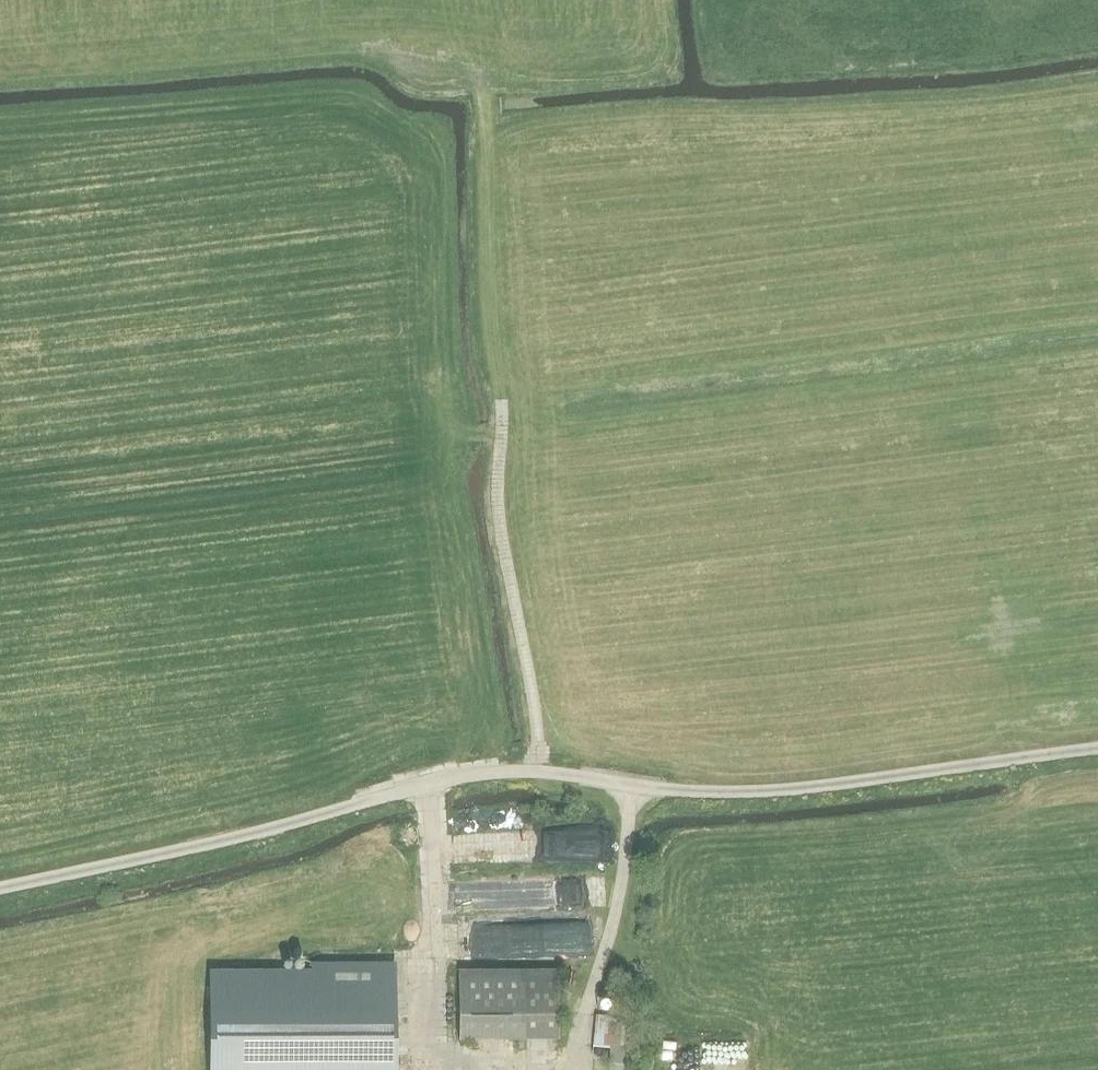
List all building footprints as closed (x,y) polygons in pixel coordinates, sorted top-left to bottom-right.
[(601,862),(601,831),(536,830),(535,861),(601,862)] [(391,966),(315,967),(315,975),(214,975),(214,1069),(392,1069),(391,966)] [(558,971),(458,971),(459,1042),(559,1041),(558,971)] [(634,991),(636,979),(614,977),(610,1017),(596,1015),(593,1045),(594,1045),(594,1048),(610,1049),(609,1069),(628,1069),(628,1049),(630,1049),(632,1019),(634,991)]
